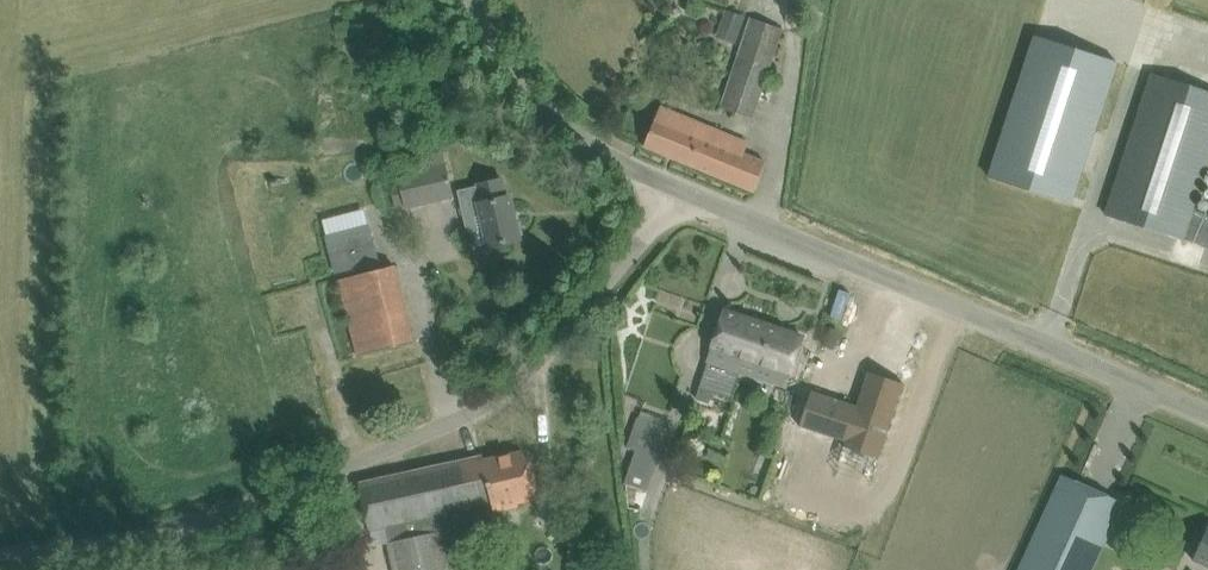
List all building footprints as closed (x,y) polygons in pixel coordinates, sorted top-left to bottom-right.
[(717,37),(736,43),(745,16),(726,10),(717,37)] [(753,117),(782,28),(750,18),(721,106),(753,117)] [(1036,33),(989,176),(1071,203),(1118,60),(1036,33)] [(1107,215),(1183,240),(1183,239),(1201,244),(1201,245),(1207,248),(1207,214),(1193,209),(1207,162),(1207,91),(1154,73),(1115,192),(1107,215)] [(659,118),(656,125),(647,147),(755,191),(767,162),(736,149),(739,141),(683,117),(680,126),(659,118)] [(453,195),(445,163),(399,174),(407,207),(453,195)] [(507,197),(503,178),(478,184),(479,185),(458,190),(464,215),(481,211),(490,246),(520,239),(519,235),(524,234),(521,221),(516,222),(510,196),(507,197)] [(373,224),(328,235),(338,273),(382,262),(373,224)] [(725,309),(708,359),(709,360),(741,371),(755,375),(762,378),(764,371),(788,379),(790,373),(795,358),(803,336),(725,309)] [(901,390),(865,377),(856,404),(811,389),(798,425),(844,440),(834,469),(870,481),(901,390)] [(700,387),(696,398),(700,399),(732,398),(714,392),(704,389),(700,387)] [(638,418),(629,446),(636,449),(624,483),(648,491),(670,429),(638,418)] [(438,513),(516,496),(517,502),(539,497),(529,450),(485,460),(484,455),(360,482),(370,528),(385,525),(389,542),(388,542),(394,569),(450,569),(438,513)] [(1064,476),(1021,569),(1089,569),(1120,502),(1064,476)] [(1194,559),(1207,566),(1207,527),(1200,545),(1194,559)] [(260,569),(356,569),(351,550),(303,560),(300,550),(275,556),(277,566),(260,569)]
